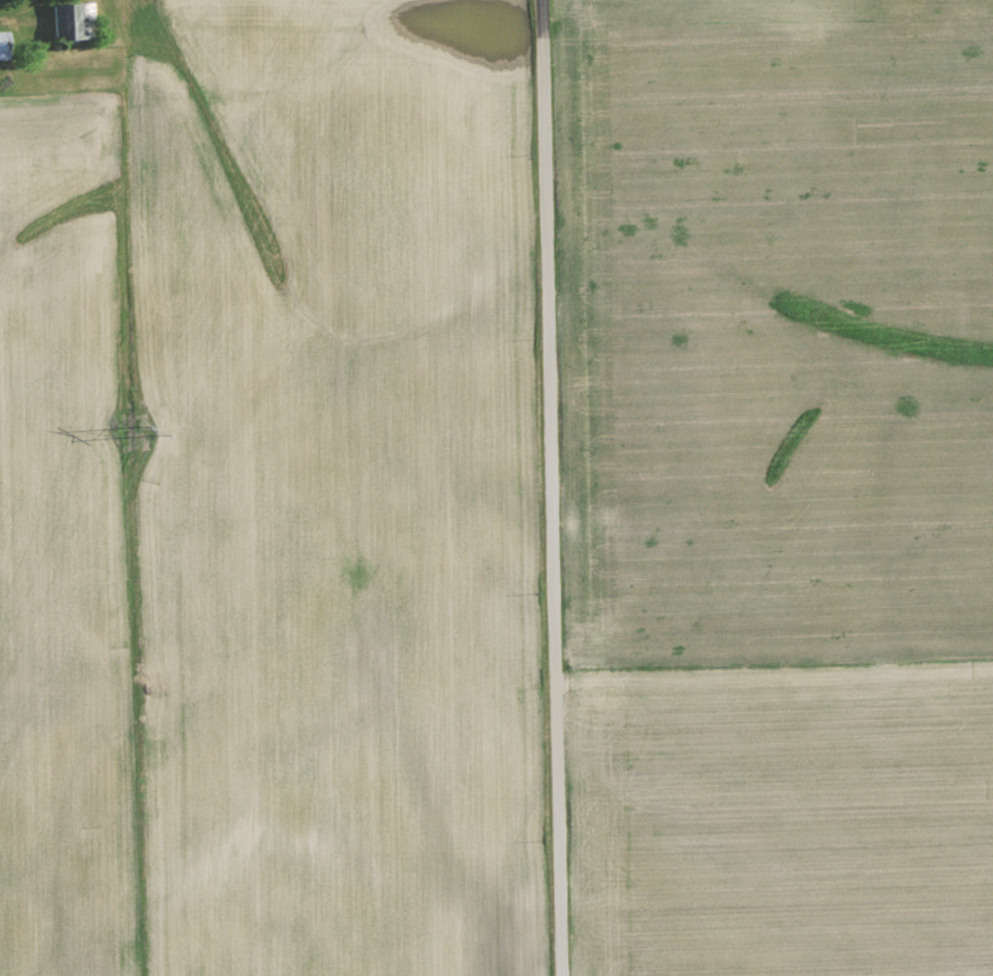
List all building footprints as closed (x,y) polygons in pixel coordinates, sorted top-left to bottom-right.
[(92,2),(52,4),(54,40),(88,39),(87,20),(92,20),(92,2)]
